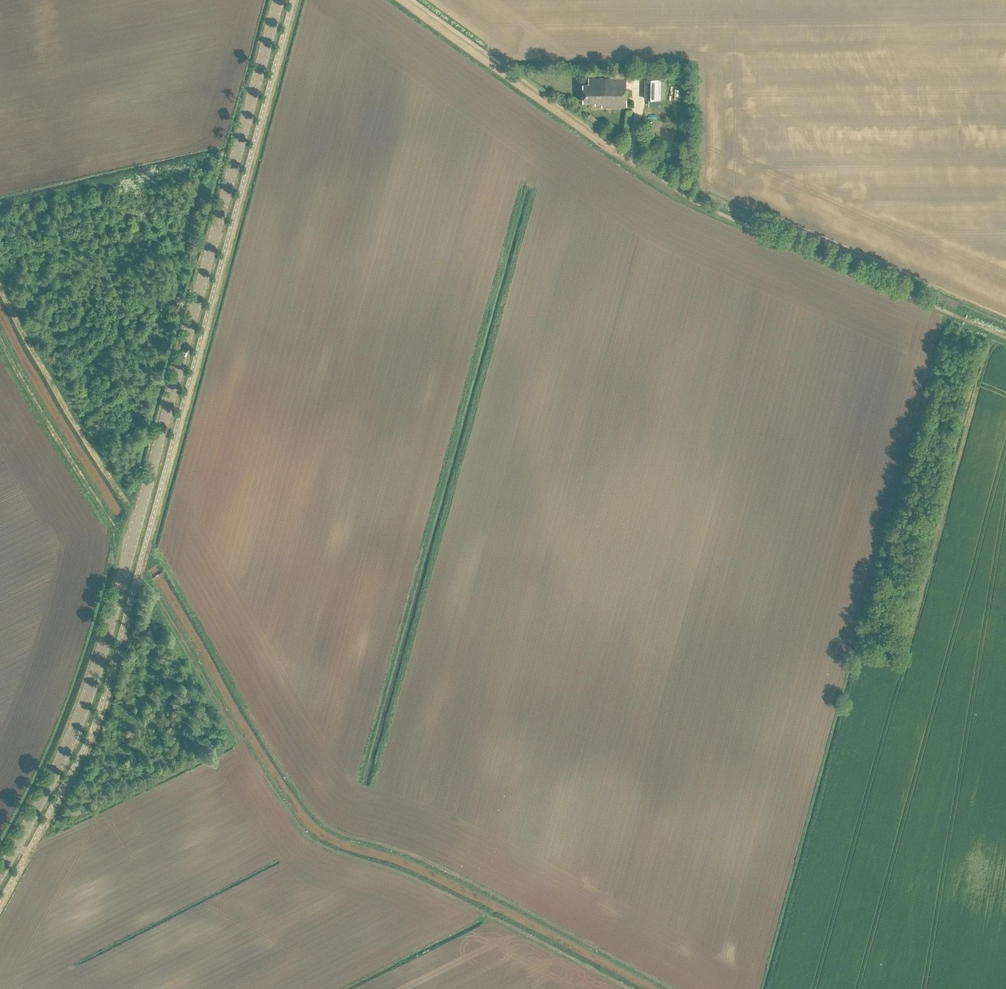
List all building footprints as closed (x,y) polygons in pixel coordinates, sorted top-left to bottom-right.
[(627,107),(626,79),(589,79),(589,84),(583,84),(583,102),(596,102),(596,104),(602,104),(602,107),(627,107)] [(664,99),(663,81),(658,81),(658,79),(645,79),(646,105),(658,105),(657,99),(664,99)]
